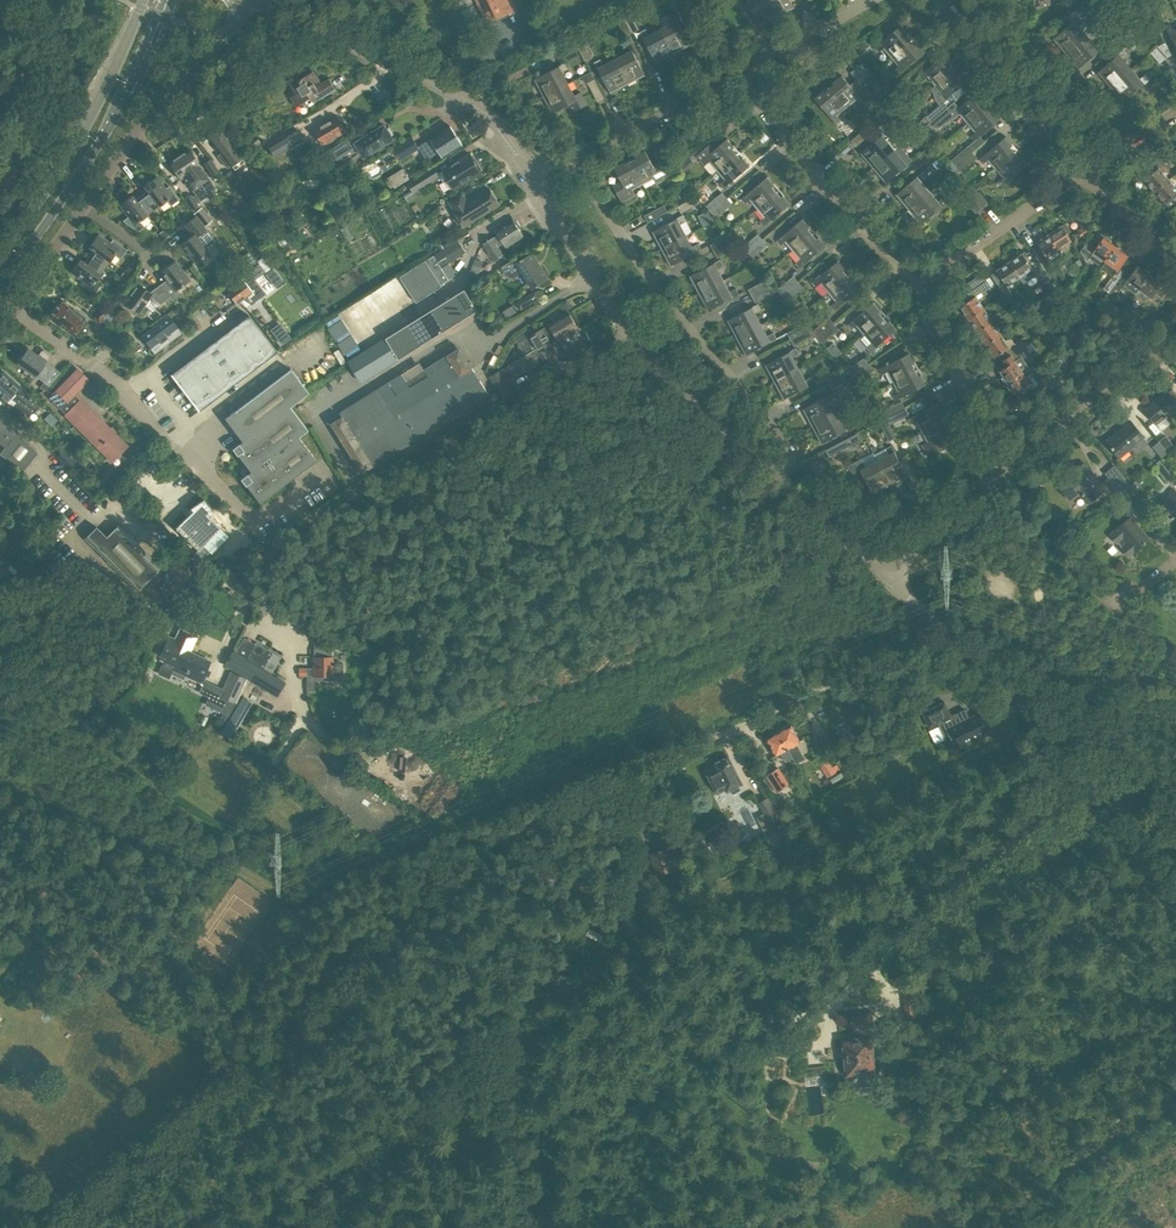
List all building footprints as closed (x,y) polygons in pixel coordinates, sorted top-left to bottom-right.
[(486,22),(513,8),(509,0),(475,0),(486,22)] [(680,8),(676,0),(668,0),(673,11),(680,8)] [(747,3),(748,3),(759,26),(776,17),(768,0),(746,0),(747,3)] [(793,8),(789,0),(768,0),(776,17),(793,8)] [(1092,4),(1088,0),(1086,0),(1076,8),(1082,14),(1092,4)] [(1156,25),(1163,21),(1152,2),(1145,6),(1156,25)] [(631,33),(638,30),(629,12),(622,16),(631,33)] [(673,53),(690,45),(679,23),(679,22),(675,14),(668,17),(672,23),(660,29),(673,53)] [(1065,53),(1087,35),(1079,25),(1084,21),(1079,15),(1071,22),(1072,23),(1053,38),(1065,53)] [(625,36),(631,33),(622,16),(616,19),(625,36)] [(1146,21),(1142,16),(1139,19),(1138,18),(1116,36),(1121,42),(1132,33),(1146,21)] [(1171,24),(1166,26),(1175,45),(1175,29),(1174,30),(1171,24)] [(891,57),(913,39),(901,25),(874,48),(878,53),(883,48),(891,57)] [(649,35),(645,28),(639,32),(644,41),(645,41),(656,62),(673,53),(660,29),(649,35)] [(1126,47),(1137,38),(1132,33),(1121,42),(1126,47)] [(1095,45),(1087,35),(1065,53),(1078,68),(1096,52),(1097,53),(1105,45),(1101,40),(1095,45)] [(585,61),(591,58),(581,38),(575,42),(578,48),(585,61)] [(897,75),(924,52),(913,39),(891,57),(899,66),(893,71),(897,75)] [(559,58),(578,48),(575,42),(556,52),(559,58)] [(1160,63),(1165,58),(1172,54),(1165,42),(1158,45),(1150,52),(1160,63)] [(627,84),(644,75),(633,54),(634,53),(629,44),(622,48),(626,54),(614,60),(627,84)] [(1110,86),(1131,68),(1122,59),(1128,54),(1124,49),(1116,56),(1098,72),(1110,86)] [(945,53),(919,76),(923,80),(928,76),(935,85),(932,88),(957,67),(945,53)] [(603,66),(600,59),(594,62),(598,71),(599,71),(610,93),(627,84),(614,60),(603,66)] [(542,96),(568,83),(562,72),(568,69),(565,62),(556,67),(534,79),(542,96)] [(865,79),(871,74),(862,63),(856,68),(865,79)] [(941,102),(925,116),(930,122),(929,123),(953,102),(955,100),(951,95),(968,80),(957,67),(932,88),(934,90),(932,91),(941,102)] [(860,84),(865,79),(856,68),(851,73),(857,80),(860,84)] [(1139,79),(1131,68),(1110,86),(1123,101),(1141,85),(1141,86),(1149,79),(1145,74),(1139,79)] [(321,83),(313,71),(300,79),(297,75),(288,81),(293,89),(289,92),(297,106),(306,100),(308,105),(335,88),(329,78),(321,83)] [(590,72),(582,76),(586,83),(587,82),(597,101),(604,98),(594,79),(590,72)] [(860,84),(857,80),(850,86),(841,75),(827,87),(845,108),(859,96),(865,104),(872,98),(860,84)] [(568,83),(542,96),(551,114),(568,105),(572,114),(587,106),(581,93),(574,96),(568,83)] [(881,98),(892,88),(888,83),(877,92),(881,98)] [(837,125),(841,121),(836,116),(845,108),(827,87),(814,98),(837,125)] [(886,103),(897,94),(892,88),(881,98),(886,103)] [(968,122),(989,105),(978,91),(958,108),(953,102),(929,123),(930,122),(938,127),(960,113),(968,122)] [(974,141),(1001,118),(989,105),(968,122),(976,131),(970,136),(974,141)] [(892,125),(903,116),(898,110),(888,119),(892,125)] [(346,131),(338,117),(323,126),(323,125),(314,130),(323,144),(331,139),(346,131)] [(384,126),(355,144),(351,147),(347,141),(330,151),(337,161),(357,148),(364,159),(393,140),(390,137),(393,135),(388,128),(386,129),(384,126)] [(463,145),(450,126),(430,138),(431,139),(425,143),(419,147),(427,159),(439,151),(444,158),(463,145)] [(855,147),(872,133),(867,127),(850,141),(855,147)] [(209,136),(222,153),(218,156),(226,167),(231,164),(235,169),(245,161),(236,150),(233,152),(229,147),(232,145),(219,128),(217,130),(214,130),(212,131),(212,134),(209,136)] [(873,167),(894,149),(885,139),(891,135),(886,129),(879,136),(879,137),(860,153),(873,167)] [(263,141),(267,138),(262,131),(257,134),(263,141)] [(252,149),(260,143),(254,135),(247,141),(252,149)] [(412,137),(394,148),(399,156),(401,160),(419,149),(417,145),(412,137)] [(996,168),(1017,150),(1005,137),(979,159),(982,163),(988,159),(996,168)] [(738,151),(727,138),(715,148),(710,143),(696,155),(704,165),(710,161),(717,170),(738,151)] [(923,161),(933,152),(929,146),(918,155),(923,161)] [(950,171),(972,152),(967,146),(951,160),(952,161),(946,166),(950,171)] [(200,166),(188,149),(179,155),(187,166),(186,167),(193,177),(194,176),(201,186),(202,186),(204,190),(208,195),(208,196),(214,191),(215,188),(208,178),(207,178),(204,174),(202,175),(197,168),(200,166)] [(902,159),(894,149),(873,167),(885,182),(904,166),(912,160),(908,154),(902,159)] [(1001,186),(1013,176),(1018,182),(1026,175),(1021,170),(1028,163),(1017,150),(996,168),(1003,177),(998,181),(1001,186)] [(652,164),(644,151),(629,159),(642,183),(653,178),(656,184),(668,178),(659,161),(652,164)] [(723,188),(750,165),(738,151),(717,170),(725,179),(719,184),(723,188)] [(932,163),(938,158),(933,152),(923,161),(928,167),(932,163)] [(961,171),(977,157),(972,152),(950,171),(952,174),(958,169),(961,171)] [(450,183),(454,190),(481,173),(480,171),(481,170),(477,163),(476,164),(469,153),(461,158),(462,160),(458,162),(457,161),(442,170),(448,179),(445,181),(448,185),(450,183)] [(1154,192),(1170,179),(1159,167),(1167,160),(1162,154),(1151,164),(1156,169),(1145,179),(1150,186),(1149,187),(1154,192)] [(193,177),(186,167),(187,166),(179,155),(169,162),(180,179),(183,177),(195,195),(193,197),(191,195),(185,199),(194,213),(195,216),(196,215),(204,226),(211,220),(201,207),(200,208),(197,203),(208,195),(204,190),(202,186),(201,186),(194,176),(193,177)] [(695,163),(691,158),(680,167),(684,172),(695,163)] [(938,158),(932,163),(938,170),(944,164),(938,158)] [(213,177),(219,173),(210,159),(204,164),(213,177)] [(621,181),(612,185),(621,203),(635,195),(632,189),(642,183),(629,159),(614,167),(621,181)] [(676,159),(672,163),(676,168),(680,164),(676,159)] [(412,191),(404,196),(408,202),(421,193),(418,189),(439,176),(434,168),(408,184),(412,191)] [(403,169),(389,177),(396,188),(410,179),(403,169)] [(230,170),(224,176),(233,188),(240,183),(230,170)] [(909,208),(929,191),(921,181),(926,176),(922,171),(914,178),(915,179),(896,194),(909,208)] [(165,188),(156,176),(144,186),(147,190),(140,194),(152,209),(158,205),(159,205),(166,200),(170,206),(179,199),(168,185),(165,188)] [(757,208),(778,190),(767,176),(740,199),(744,203),(749,199),(757,208)] [(1154,192),(1158,198),(1160,197),(1165,202),(1175,193),(1175,187),(1170,179),(1154,192)] [(981,208),(987,203),(973,187),(968,192),(981,208)] [(499,204),(488,188),(467,202),(462,194),(449,202),(454,209),(453,209),(464,226),(499,204)] [(763,226),(790,203),(778,190),(757,208),(765,217),(759,221),(763,226)] [(244,191),(241,193),(240,196),(243,199),(249,200),(252,198),(252,194),(250,191),(244,191)] [(938,201),(929,191),(909,208),(921,223),(939,207),(940,208),(947,201),(943,196),(938,201)] [(710,211),(726,197),(722,192),(705,206),(710,211)] [(976,213),(981,208),(968,192),(962,197),(976,213)] [(152,209),(140,194),(134,199),(131,195),(119,205),(128,216),(123,220),(123,221),(137,231),(143,226),(139,220),(146,215),(146,214),(152,209)] [(681,212),(700,202),(696,195),(677,206),(681,212)] [(715,217),(731,203),(726,197),(710,211),(715,217)] [(647,221),(667,211),(663,204),(644,215),(647,221)] [(1088,221),(1094,217),(1088,208),(1085,211),(1084,214),(1088,221)] [(661,248),(685,235),(679,224),(686,220),(682,214),(673,219),(673,220),(652,231),(661,248)] [(195,262),(209,251),(198,236),(206,229),(203,226),(204,226),(196,215),(195,216),(184,224),(192,235),(180,244),(195,262)] [(793,249),(814,231),(802,218),(776,241),(779,245),(785,240),(793,249)] [(514,222),(512,219),(495,230),(498,234),(483,244),(494,260),(503,254),(498,246),(503,243),(506,247),(524,236),(518,228),(521,226),(517,220),(514,222)] [(1082,227),(1087,234),(1091,231),(1086,224),(1082,227)] [(1063,228),(1061,225),(1049,234),(1059,249),(1071,241),(1067,234),(1071,231),(1067,225),(1063,228)] [(164,239),(170,235),(166,230),(160,234),(164,239)] [(798,267),(825,245),(814,231),(793,249),(800,258),(795,263),(798,267)] [(746,253),(762,239),(757,233),(741,248),(746,253)] [(110,243),(98,234),(89,247),(93,249),(88,256),(104,267),(108,260),(109,261),(114,254),(120,258),(126,249),(112,239),(110,243)] [(713,251),(733,241),(729,234),(710,244),(713,251)] [(1059,249),(1049,234),(1036,242),(1038,244),(1034,247),(1038,254),(1035,255),(1038,260),(1040,258),(1046,266),(1063,256),(1059,249)] [(691,246),(685,235),(661,248),(670,265),(691,254),(701,249),(698,243),(691,246)] [(1101,267),(1117,247),(1104,238),(1097,248),(1088,241),(1080,252),(1087,262),(1089,258),(1101,267)] [(750,259),(767,245),(762,239),(746,253),(750,259)] [(441,268),(466,252),(458,240),(447,247),(442,251),(400,278),(417,303),(442,286),(441,285),(449,280),(441,268)] [(717,258),(736,247),(733,241),(713,251),(717,258)] [(1118,248),(1117,247),(1101,267),(1113,276),(1104,289),(1109,293),(1126,271),(1120,267),(1129,256),(1123,251),(1124,249),(1119,246),(1118,248)] [(1029,251),(1024,254),(1023,252),(1016,257),(1014,255),(1009,259),(1020,276),(1024,282),(1036,274),(1042,283),(1050,278),(1039,261),(1037,262),(1029,251)] [(548,279),(532,253),(515,263),(513,259),(502,266),(505,271),(505,270),(507,272),(509,273),(511,274),(513,274),(521,270),(532,288),(548,279)] [(104,267),(88,256),(84,262),(80,259),(71,272),(83,280),(80,284),(94,294),(100,285),(94,281),(100,274),(99,273),(104,267)] [(698,292),(723,279),(717,268),(723,265),(720,259),(711,263),(711,264),(689,275),(698,292)] [(1008,299),(1014,295),(1007,285),(1020,276),(1009,259),(1002,263),(1003,265),(996,269),(1004,282),(999,285),(1008,299)] [(828,291),(849,273),(838,260),(811,283),(815,287),(821,282),(828,291)] [(1083,266),(1079,260),(1073,265),(1077,270),(1083,266)] [(171,300),(179,295),(175,290),(189,279),(175,261),(160,272),(168,282),(161,287),(169,297),(171,300)] [(236,275),(224,284),(227,288),(225,289),(236,305),(245,298),(251,305),(265,295),(253,279),(263,271),(257,263),(238,278),(236,275)] [(1126,271),(1109,293),(1115,297),(1124,285),(1136,294),(1139,289),(1150,274),(1149,274),(1150,272),(1145,268),(1144,270),(1139,266),(1131,275),(1126,271)] [(272,268),(264,274),(266,277),(274,271),(272,268)] [(471,269),(467,279),(470,285),(476,281),(479,273),(471,269)] [(1072,270),(1068,276),(1072,280),(1077,274),(1072,270)] [(834,309),(861,286),(849,273),(828,291),(836,300),(830,305),(834,309)] [(984,295),(992,289),(982,273),(963,285),(967,292),(969,292),(972,297),(960,306),(965,313),(963,314),(967,320),(984,308),(976,296),(976,295),(982,291),(984,295)] [(1150,274),(1139,289),(1151,298),(1155,293),(1160,298),(1171,284),(1162,277),(1159,281),(1150,274)] [(781,295),(798,281),(793,276),(776,290),(781,295)] [(729,291),(723,279),(698,292),(708,309),(729,298),(729,299),(739,294),(735,287),(729,291)] [(752,295),(771,285),(767,279),(748,289),(752,295)] [(786,301),(802,286),(798,281),(781,295),(786,301)] [(149,292),(137,283),(124,302),(139,313),(150,297),(160,304),(169,297),(161,287),(160,284),(149,292)] [(755,302),(774,292),(771,285),(752,295),(755,302)] [(1083,291),(1078,287),(1074,293),(1079,297),(1083,291)] [(464,289),(349,361),(362,382),(477,310),(464,289)] [(1050,305),(1062,297),(1058,290),(1046,298),(1050,305)] [(520,309),(538,298),(534,291),(516,303),(520,309)] [(1089,303),(1093,298),(1085,293),(1081,298),(1089,303)] [(568,301),(561,305),(565,311),(572,307),(568,301)] [(864,333),(885,315),(874,301),(847,324),(850,328),(856,324),(864,333)] [(52,310),(49,314),(50,316),(49,318),(66,330),(68,327),(75,332),(82,321),(77,317),(80,313),(73,308),(71,310),(60,303),(55,310),(52,310)] [(736,337),(760,324),(754,313),(761,309),(758,303),(749,308),(727,320),(736,337)] [(323,305),(319,307),(325,315),(328,313),(323,305)] [(513,305),(503,312),(507,319),(517,312),(513,305)] [(93,318),(100,322),(103,318),(110,323),(115,316),(102,306),(93,318)] [(990,317),(984,308),(967,320),(971,326),(973,325),(977,331),(1000,315),(998,312),(990,317)] [(1142,324),(1137,321),(1138,320),(1126,311),(1121,318),(1128,323),(1138,330),(1142,324)] [(578,328),(568,313),(549,324),(528,337),(524,331),(514,337),(526,355),(501,370),(501,369),(490,376),(503,398),(514,392),(508,381),(549,356),(551,359),(558,354),(552,344),(578,328)] [(154,353),(181,332),(168,315),(141,336),(154,353)] [(248,315),(171,374),(198,411),(276,352),(248,315)] [(870,351),(896,328),(885,315),(864,333),(872,342),(866,347),(870,351)] [(984,345),(1001,334),(995,324),(1003,319),(1000,315),(977,331),(981,338),(980,339),(984,345)] [(816,337),(833,323),(829,317),(812,331),(815,335),(816,337)] [(790,339),(810,329),(805,323),(787,333),(790,339)] [(821,343),(838,329),(833,323),(816,337),(821,343)] [(766,335),(760,324),(736,337),(745,354),(767,343),(777,338),(773,332),(766,335)] [(279,325),(271,331),(281,344),(289,338),(279,325)] [(794,346),(815,335),(812,331),(810,329),(790,339),(794,346)] [(1010,346),(1001,334),(984,345),(988,351),(990,350),(994,357),(1004,350),(1008,357),(1022,347),(1017,341),(1010,346)] [(104,346),(110,352),(115,347),(110,341),(104,346)] [(1008,357),(1003,360),(1006,366),(1000,370),(1008,382),(1030,368),(1023,358),(1030,353),(1025,345),(1008,357)] [(488,394),(459,347),(424,369),(420,362),(402,373),(402,374),(341,412),(344,416),(332,423),(363,472),(374,465),(488,394)] [(774,382),(798,368),(792,357),(799,354),(796,348),(786,353),(787,353),(765,365),(774,382)] [(38,356),(27,349),(17,363),(35,376),(36,374),(43,379),(51,368),(44,363),(45,361),(48,356),(48,354),(44,351),(41,351),(38,356)] [(1065,349),(1058,353),(1064,362),(1071,358),(1070,357),(1065,349)] [(893,381),(918,368),(909,353),(879,369),(881,374),(887,371),(893,381)] [(849,363),(844,367),(846,371),(848,373),(851,377),(869,364),(864,357),(851,366),(849,363)] [(855,383),(873,370),(869,364),(851,377),(853,379),(855,383)] [(829,383),(848,373),(846,371),(844,367),(825,377),(829,383)] [(804,380),(798,368),(774,382),(783,399),(805,387),(815,383),(811,376),(804,380)] [(895,400),(926,384),(918,368),(893,381),(899,392),(893,395),(895,400)] [(1030,368),(1008,382),(1016,395),(1028,387),(1032,393),(1043,386),(1045,389),(1057,381),(1051,372),(1038,380),(1030,368)] [(73,393),(86,380),(77,371),(58,390),(65,397),(71,391),(73,393)] [(17,388),(19,386),(4,373),(0,377),(0,399),(4,402),(8,397),(16,402),(15,406),(26,413),(31,408),(35,412),(39,407),(31,399),(29,397),(29,398),(17,388)] [(853,379),(851,377),(848,373),(829,383),(833,390),(853,379)] [(44,391),(49,386),(43,382),(40,387),(44,391)] [(320,446),(275,388),(206,438),(253,498),(320,446)] [(1175,409),(1175,399),(1168,389),(1144,408),(1157,423),(1165,416),(1166,417),(1175,409)] [(812,426),(837,413),(831,401),(837,398),(833,392),(824,396),(825,397),(803,408),(812,426)] [(80,400),(66,415),(112,461),(127,446),(80,400)] [(886,418),(905,408),(902,401),(883,411),(886,418)] [(922,431),(947,417),(939,402),(908,418),(911,423),(917,420),(922,431)] [(889,424),(908,414),(905,408),(886,418),(889,424)] [(867,428),(879,421),(886,418),(883,411),(863,421),(867,428)] [(51,427),(58,420),(50,412),(44,419),(51,427)] [(843,424),(837,413),(812,426),(821,443),(842,431),(843,432),(861,422),(857,415),(848,420),(849,421),(843,424)] [(37,453),(32,446),(24,439),(25,438),(0,417),(0,442),(5,447),(0,453),(0,455),(21,472),(37,453)] [(928,456),(945,447),(942,440),(955,433),(947,417),(922,431),(928,441),(922,444),(928,456)] [(889,440),(896,437),(889,424),(886,418),(879,421),(889,440)] [(1120,456),(1144,436),(1130,420),(1107,440),(1120,456)] [(829,457),(849,446),(861,440),(857,433),(826,450),(829,457)] [(1169,451),(1175,446),(1166,435),(1160,440),(1169,451)] [(1162,457),(1169,451),(1160,440),(1153,446),(1162,457)] [(890,485),(907,476),(896,454),(897,454),(892,444),(874,454),(877,460),(890,485)] [(64,449),(56,457),(68,469),(75,461),(72,457),(73,456),(69,451),(67,453),(64,449)] [(890,485),(877,460),(866,466),(861,458),(847,465),(855,476),(862,472),(874,494),(890,485)] [(1168,481),(1174,476),(1160,459),(1154,464),(1168,481)] [(1088,503),(1106,489),(1085,463),(1067,477),(1069,480),(1061,487),(1066,493),(1071,499),(1079,492),(1088,503)] [(1106,473),(1121,492),(1125,489),(1129,486),(1131,484),(1115,465),(1106,473)] [(111,489),(119,480),(109,470),(101,479),(111,489)] [(1034,482),(1027,488),(1032,494),(1039,488),(1034,482)] [(1129,486),(1125,489),(1130,495),(1134,491),(1129,486)] [(1121,492),(1113,498),(1123,510),(1134,501),(1130,495),(1125,489),(1121,492)] [(1175,490),(1155,507),(1167,522),(1175,515),(1175,491),(1175,490)] [(186,517),(175,528),(198,550),(204,544),(213,553),(229,536),(220,528),(208,515),(212,512),(203,499),(190,508),(192,511),(186,517)] [(1135,551),(1150,539),(1131,516),(1116,528),(1116,529),(1110,534),(1118,542),(1118,541),(1122,546),(1121,547),(1129,556),(1135,551)] [(118,523),(105,536),(95,526),(84,537),(95,549),(136,590),(138,589),(147,599),(154,606),(162,598),(146,581),(160,567),(118,523)] [(1067,537),(1073,532),(1068,524),(1061,529),(1067,537)] [(210,571),(215,566),(212,563),(207,563),(204,566),(210,571)] [(304,620),(301,627),(303,628),(310,632),(311,633),(315,625),(314,625),(307,621),(304,620)] [(169,637),(161,654),(166,656),(164,661),(175,666),(173,670),(185,675),(187,672),(201,679),(203,675),(208,677),(211,671),(206,669),(209,661),(189,652),(190,650),(196,637),(179,629),(174,640),(169,637)] [(314,668),(298,668),(298,676),(314,676),(314,677),(333,677),(333,676),(342,676),(342,664),(333,664),(333,656),(332,656),(332,649),(339,649),(339,639),(314,640),(314,649),(314,656),(314,668)] [(271,674),(281,657),(256,642),(245,660),(230,651),(223,662),(238,671),(237,672),(275,695),(283,681),(271,674)] [(245,678),(230,671),(222,688),(216,685),(207,705),(227,714),(233,704),(245,678)] [(248,701),(250,698),(244,695),(243,698),(242,698),(221,733),(220,736),(226,740),(228,737),(230,739),(252,703),(248,701)] [(970,716),(966,708),(952,714),(945,700),(922,711),(930,727),(938,723),(952,750),(990,732),(980,711),(970,716)] [(785,728),(779,731),(793,758),(796,763),(805,758),(797,744),(800,742),(791,725),(790,726),(788,723),(784,726),(785,728)] [(776,733),(775,731),(767,735),(769,737),(767,739),(776,755),(781,752),(784,759),(786,758),(788,760),(793,758),(779,731),(776,733)] [(824,747),(832,743),(825,732),(818,737),(824,747)] [(189,747),(182,741),(177,748),(184,753),(189,747)] [(893,758),(899,754),(897,749),(890,752),(893,758)] [(715,765),(706,770),(708,774),(707,776),(710,781),(712,782),(717,793),(727,788),(727,790),(730,789),(732,792),(734,793),(739,790),(739,788),(738,785),(740,784),(727,758),(725,759),(723,758),(717,761),(717,763),(715,764),(715,765)] [(832,767),(828,762),(821,767),(827,777),(835,772),(840,770),(836,764),(832,767)] [(778,791),(788,784),(778,768),(767,775),(778,791)] [(769,796),(757,803),(758,805),(773,833),(775,832),(776,835),(786,829),(780,818),(781,818),(769,796)] [(714,853),(725,848),(715,828),(704,833),(714,853)] [(784,847),(792,842),(787,833),(779,838),(784,847)] [(704,857),(711,853),(704,838),(696,842),(704,857)] [(657,873),(673,868),(667,849),(651,855),(657,873)] [(645,912),(645,897),(634,897),(634,912),(645,912)] [(586,934),(604,944),(607,938),(589,928),(586,934)] [(874,1071),(869,1029),(870,1029),(868,1013),(852,1015),(853,1031),(854,1039),(851,1039),(850,1037),(845,1038),(844,1040),(843,1040),(847,1074),(874,1071)]
